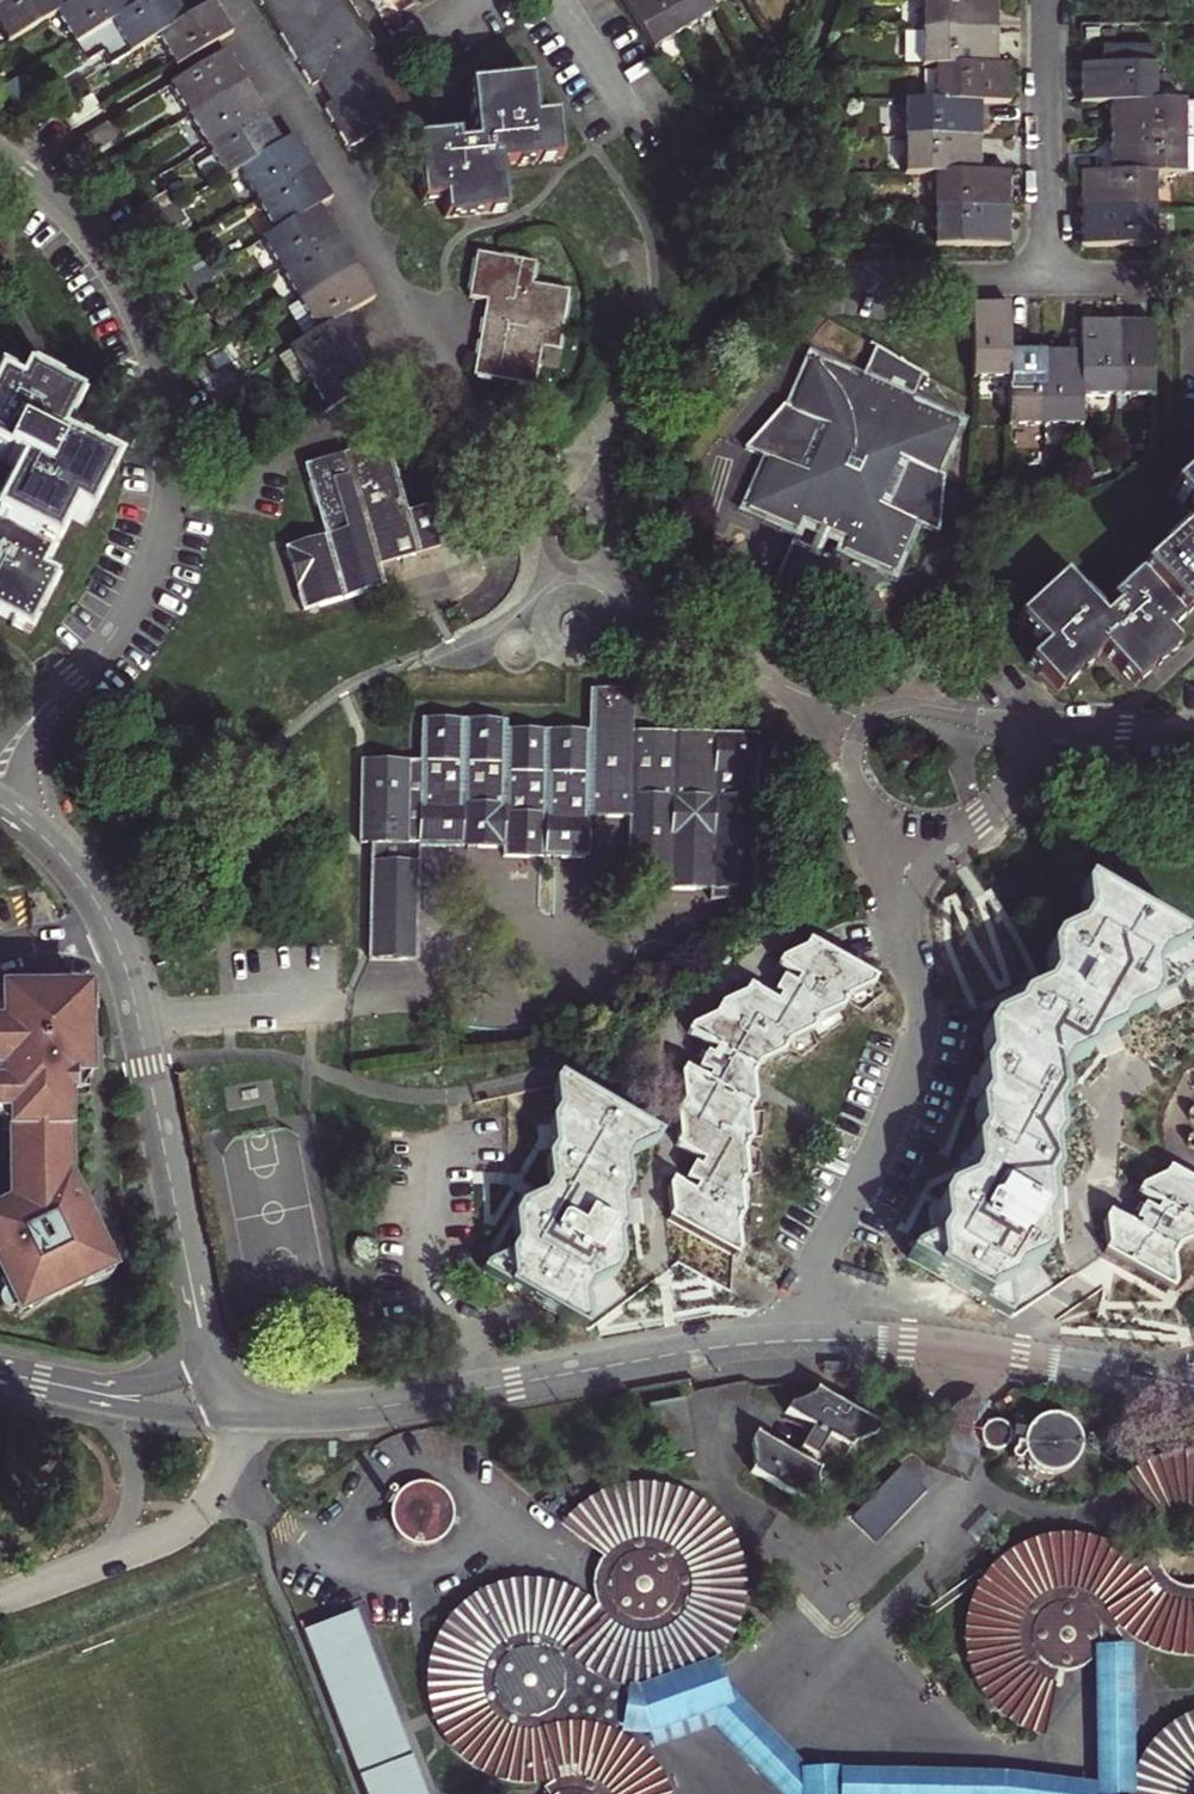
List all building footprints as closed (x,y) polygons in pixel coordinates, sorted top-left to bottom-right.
[(0,4),(0,30),(7,42),(57,12),(64,8),(59,0),(7,0),(0,4)] [(125,0),(78,0),(64,8),(57,12),(76,42),(131,9),(125,0)] [(187,18),(175,0),(146,0),(131,9),(76,42),(87,61),(105,52),(112,64),(130,53),(157,36),(187,18)] [(320,83),(332,105),(327,108),(350,145),(410,109),(387,71),(382,74),(369,52),(374,49),(344,0),(260,0),(313,83),(319,80),(326,75),(328,78),(320,83)] [(682,31),(663,0),(622,0),(652,49),(682,31)] [(682,31),(713,13),(705,0),(663,0),(682,31)] [(995,32),(995,0),(919,0),(919,32),(995,32)] [(175,67),(232,34),(212,3),(187,18),(157,36),(175,67)] [(995,67),(995,32),(919,32),(918,67),(933,67),(995,67)] [(1152,105),(1153,50),(1098,49),(1097,67),(1079,67),(1079,105),(1108,105),(1152,105)] [(223,51),(166,85),(185,116),(241,81),(223,51)] [(932,103),(978,103),(1007,103),(1007,67),(995,67),(933,67),(932,103)] [(20,118),(36,108),(19,77),(1,87),(20,118)] [(558,155),(555,116),(534,117),(530,79),(470,85),(475,140),(458,142),(456,133),(415,138),(421,198),(443,196),(445,214),(465,212),(472,211),(502,208),(500,176),(498,161),(558,155)] [(241,81),(185,116),(205,148),(261,113),(241,81)] [(70,131),(101,112),(92,96),(61,115),(70,131)] [(1186,172),(1193,172),(1193,101),(1185,101),(1186,172)] [(903,138),(978,138),(978,103),(932,103),(903,103),(903,138)] [(1152,105),(1108,105),(1108,139),(1182,139),(1182,104),(1152,105)] [(261,113),(205,148),(222,177),(235,169),(279,142),(261,113)] [(114,136),(105,121),(75,139),(85,155),(114,136)] [(293,133),(279,142),(235,169),(253,200),(312,164),(293,133)] [(933,177),(978,176),(978,138),(903,138),(902,177),(933,177)] [(1108,139),(1107,176),(1154,175),(1181,175),(1182,139),(1108,139)] [(110,161),(95,171),(114,203),(130,193),(110,161)] [(330,195),(312,164),(253,200),(272,232),(318,204),(330,195)] [(1077,212),(1153,212),(1154,175),(1107,176),(1078,176),(1077,212)] [(1007,176),(978,176),(933,177),(933,211),(1007,211),(1007,176)] [(167,188),(137,206),(147,222),(177,205),(167,188)] [(259,240),(278,270),(336,235),(318,204),(272,232),(259,240)] [(186,221),(177,205),(147,222),(157,239),(186,221)] [(1007,211),(933,211),(933,246),(1006,246),(1007,211)] [(1077,246),(1153,246),(1153,212),(1077,212),(1077,246)] [(297,302),(355,266),(336,235),(278,270),(297,302)] [(204,251),(175,269),(185,286),(214,268),(204,251)] [(558,347),(567,290),(530,283),(533,262),(497,256),(475,253),(468,296),(486,299),(496,301),(494,316),(483,315),(475,373),(533,382),(540,345),(558,347)] [(355,266),(297,302),(316,333),(345,315),(373,298),(355,266)] [(223,284),(214,268),(185,286),(195,302),(223,284)] [(496,301),(486,299),(483,315),(494,316),(496,301)] [(973,379),(1007,379),(1008,351),(1008,306),(972,306),(973,379)] [(363,345),(345,315),(316,333),(289,350),(307,379),(363,345)] [(1115,397),(1114,322),(1081,322),(1081,351),(1081,397),(1115,397)] [(1153,322),(1114,322),(1115,397),(1153,397),(1153,322)] [(381,375),(363,345),(307,379),(326,408),(381,375)] [(908,403),(922,373),(873,345),(863,365),(856,380),(831,369),(809,360),(788,408),(781,406),(770,420),(749,448),(769,457),(756,486),(747,507),(796,528),(801,518),(815,524),(803,550),(789,545),(769,590),(790,600),(816,611),(835,565),(821,558),(833,532),(847,539),(843,547),(893,568),(915,519),(937,529),(940,500),(942,476),(934,472),(954,425),(925,411),(908,403)] [(225,354),(222,348),(206,357),(210,364),(225,354)] [(1007,379),(1007,428),(1043,427),(1043,351),(1008,351),(1007,379)] [(1081,427),(1081,397),(1081,351),(1043,351),(1043,427),(1081,427)] [(210,398),(240,379),(230,362),(199,381),(210,398)] [(249,394),(240,379),(210,398),(218,412),(249,394)] [(105,471),(52,443),(71,407),(44,393),(17,380),(10,395),(0,390),(0,462),(14,469),(0,496),(0,617),(25,629),(51,577),(38,570),(65,516),(78,523),(105,471)] [(369,589),(384,585),(378,565),(404,557),(437,547),(425,506),(407,510),(386,441),(362,447),(303,464),(322,535),(283,547),(287,561),(300,609),(314,605),(369,589)] [(1171,493),(1193,520),(1193,472),(1171,493)] [(1111,603),(1115,607),(1104,618),(1065,578),(1020,620),(1046,648),(1031,663),(1059,691),(1104,653),(1136,684),(1158,664),(1178,645),(1168,634),(1193,609),(1193,522),(1111,603)] [(750,905),(755,900),(756,830),(757,734),(705,733),(652,731),(631,731),(632,691),(586,690),(585,729),(553,728),(519,727),(503,727),(503,719),(477,718),(419,716),(418,738),(417,760),(414,843),(433,844),(475,845),(499,846),(499,856),(512,857),(555,857),(586,858),(588,818),(606,818),(625,818),(625,888),(687,889),(710,890),(710,900),(734,901),(739,905),(745,907),(750,905)] [(381,759),(357,758),(354,841),(366,842),(366,856),(362,955),(391,956),(410,958),(414,843),(417,760),(381,759)] [(1093,1042),(1115,1029),(1119,1022),(1120,1020),(1146,1007),(1150,998),(1175,986),(1181,977),(1193,971),(1193,951),(1085,889),(1079,898),(1084,917),(1076,933),(1053,941),(1047,954),(1049,979),(1047,983),(1042,992),(1019,1001),(1014,1011),(989,1023),(981,1039),(985,1062),(979,1073),(982,1100),(975,1113),(977,1138),(972,1146),(973,1177),(967,1187),(945,1195),(938,1209),(940,1233),(933,1247),(911,1257),(909,1260),(957,1287),(1007,1314),(1009,1312),(1006,1285),(1012,1273),(1038,1263),(1043,1254),(1041,1227),(1047,1216),(1044,1190),(1051,1177),(1048,1152),(1054,1141),(1051,1116),(1058,1105),(1054,1075),(1058,1066),(1085,1054),(1093,1042)] [(869,987),(871,981),(807,945),(805,951),(781,961),(778,968),(800,982),(797,989),(780,980),(773,994),(784,1001),(780,1010),(746,990),(744,995),(720,1007),(715,1018),(687,1035),(716,1051),(712,1059),(705,1056),(699,1069),(708,1074),(704,1084),(684,1074),(684,1103),(676,1116),(678,1146),(710,1164),(704,1173),(692,1167),(686,1181),(700,1189),(696,1198),(672,1184),(669,1191),(670,1217),(668,1222),(693,1236),(732,1257),(735,1253),(733,1225),(738,1216),(736,1189),(741,1180),(740,1155),(746,1143),(744,1114),(751,1103),(752,1070),(756,1064),(777,1055),(784,1042),(807,1032),(813,1021),(837,1010),(842,999),(869,987)] [(4,1321),(9,1320),(16,1327),(43,1309),(42,1305),(77,1288),(79,1292),(104,1284),(110,1275),(83,1219),(62,1176),(64,1101),(69,1102),(69,1082),(85,1083),(87,1026),(87,1004),(86,1000),(83,996),(75,994),(70,998),(69,994),(0,993),(0,1321),(4,1321)] [(654,1141),(656,1138),(558,1080),(555,1087),(557,1110),(551,1122),(554,1150),(548,1161),(549,1185),(543,1197),(520,1208),(515,1219),(517,1245),(511,1258),(487,1265),(483,1274),(521,1295),(586,1329),(582,1296),(587,1287),(611,1277),(618,1265),(615,1236),(620,1228),(618,1200),(624,1193),(623,1161),(626,1155),(654,1141)] [(85,1083),(69,1082),(69,1102),(84,1102),(85,1083)] [(1141,1225),(1137,1232),(1108,1218),(1106,1222),(1109,1249),(1104,1255),(1170,1291),(1174,1285),(1170,1256),(1174,1248),(1193,1239),(1193,1186),(1169,1171),(1164,1179),(1142,1188),(1139,1194),(1159,1205),(1154,1214),(1145,1210),(1138,1222),(1141,1225)] [(678,1263),(728,1292),(732,1257),(693,1236),(678,1263)] [(757,1466),(752,1474),(817,1508),(819,1505),(820,1470),(822,1462),(846,1458),(850,1446),(876,1435),(879,1425),(817,1390),(813,1395),(789,1407),(785,1416),(810,1430),(801,1451),(797,1460),(758,1439),(757,1466)] [(968,1433),(984,1407),(978,1405),(971,1403),(965,1403),(959,1404),(953,1407),(948,1411),(944,1415),(941,1420),(939,1428),(939,1434),(941,1443),(944,1450),(948,1455),(955,1460),(961,1462),(970,1463),(968,1433)] [(649,1410),(660,1467),(696,1460),(685,1404),(649,1410)] [(1018,1459),(1023,1456),(1026,1461),(1032,1469),(1041,1474),(1051,1476),(1061,1475),(1070,1470),(1079,1458),(1081,1447),(1080,1437),(1071,1424),(1062,1419),(1057,1418),(1047,1417),(1037,1421),(1029,1427),(1024,1436),(1013,1435),(1011,1429),(1007,1425),(1002,1422),(996,1421),(991,1422),(986,1425),(982,1429),(980,1435),(980,1440),(982,1446),(986,1450),(991,1453),(1003,1453),(1008,1449),(1011,1445),(1014,1446),(1011,1451),(1013,1457),(1018,1459)] [(1193,1453),(1179,1454),(1152,1461),(1128,1475),(1162,1516),(1171,1526),(1181,1522),(1192,1521),(1193,1522),(1193,1453)] [(452,1531),(455,1517),(454,1511),(449,1498),(440,1489),(427,1484),(414,1484),(402,1488),(392,1498),(387,1510),(387,1523),(389,1530),(396,1541),(407,1548),(420,1551),(433,1549),(444,1542),(452,1531)] [(596,1611),(575,1595),(550,1585),(524,1582),(498,1586),(474,1597),(454,1614),(438,1635),(429,1660),(427,1686),(431,1712),(443,1736),(460,1756),(482,1771),(506,1779),(533,1781),(558,1776),(559,1782),(552,1784),(553,1793),(669,1793),(664,1780),(650,1759),(644,1754),(641,1752),(623,1739),(599,1730),(601,1724),(611,1725),(616,1708),(620,1692),(612,1690),(613,1683),(627,1686),(638,1687),(640,1687),(653,1686),(666,1684),(679,1680),(690,1674),(702,1666),(721,1647),(734,1624),(740,1598),(739,1571),(731,1545),(717,1523),(697,1505),(673,1493),(646,1489),(620,1491),(607,1494),(583,1507),(564,1525),(606,1555),(616,1562),(607,1575),(606,1592),(610,1602),(596,1611)] [(1164,1534),(1171,1526),(1162,1516),(1156,1523),(1164,1534)] [(1137,1568),(1129,1560),(1109,1548),(1087,1540),(1053,1539),(1031,1544),(1001,1561),(979,1588),(974,1598),(967,1620),(967,1654),(973,1676),(991,1706),(1008,1721),(1039,1735),(1054,1685),(1057,1673),(1064,1675),(1073,1675),(1081,1673),(1088,1669),(1095,1664),(1098,1659),(1099,1657),(1102,1649),(1102,1648),(1103,1641),(1109,1645),(1119,1640),(1118,1631),(1123,1626),(1134,1635),(1159,1648),(1173,1651),(1193,1652),(1193,1589),(1185,1590),(1174,1587),(1165,1581),(1158,1572),(1155,1562),(1142,1561),(1137,1568)] [(1142,1561),(1155,1562),(1156,1553),(1142,1553),(1142,1561)] [(607,1575),(616,1562),(606,1555),(597,1567),(592,1581),(591,1597),(596,1611),(610,1602),(606,1592),(607,1575)] [(298,1627),(363,1793),(425,1793),(352,1607),(298,1627)] [(1137,1650),(1102,1648),(1102,1649),(1099,1657),(1098,1659),(1091,1786),(1004,1776),(838,1777),(837,1771),(802,1773),(692,1674),(690,1674),(679,1680),(666,1684),(653,1686),(640,1687),(638,1687),(626,1690),(621,1688),(620,1692),(616,1708),(611,1725),(610,1729),(638,1737),(641,1752),(644,1754),(706,1739),(768,1793),(1131,1793),(1137,1650)] [(1061,1687),(1064,1675),(1057,1673),(1054,1685),(1061,1687)] [(1156,1743),(1144,1759),(1135,1778),(1132,1793),(1193,1793),(1193,1717),(1190,1719),(1172,1729),(1156,1743)]
